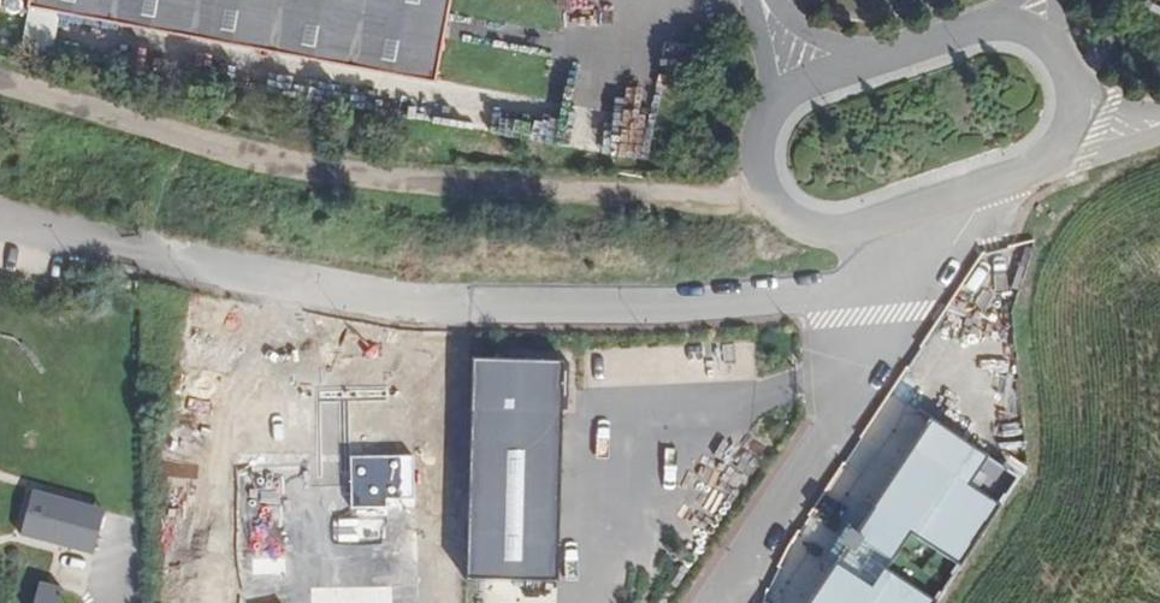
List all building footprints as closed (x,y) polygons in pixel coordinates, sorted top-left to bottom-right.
[(26,3),(435,78),(450,0),(27,0),(26,3)] [(1151,0),(1143,0),(1140,6),(1159,16),(1159,4),(1151,0)] [(139,273),(139,249),(140,221),(0,178),(0,602),(150,602),(139,273)] [(484,360),(482,579),(569,579),(571,361),(484,360)] [(811,602),(937,602),(1021,479),(933,421),(811,602)]
